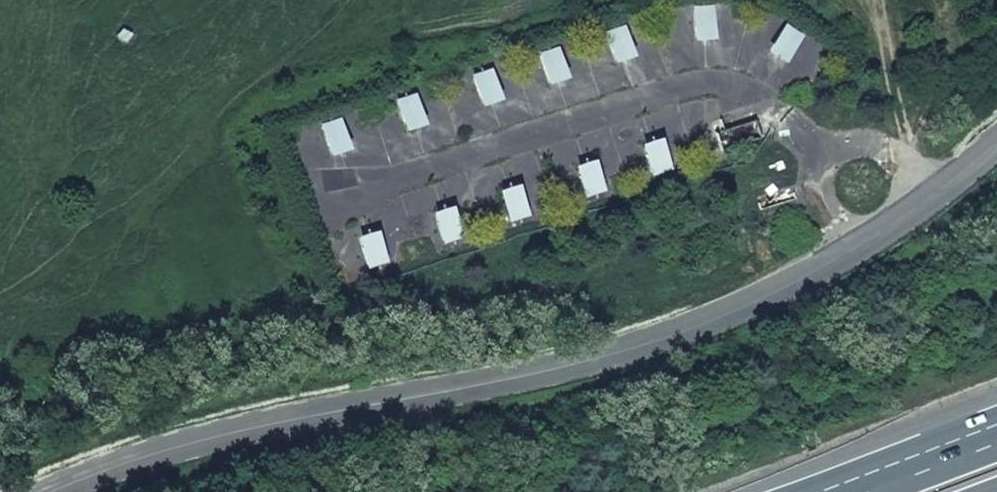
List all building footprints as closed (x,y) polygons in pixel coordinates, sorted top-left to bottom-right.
[(728,16),(709,16),(710,32),(728,32),(728,16)] [(798,45),(782,35),(774,49),(790,58),(798,45)] [(622,36),(604,41),(609,57),(627,51),(622,36)] [(556,57),(538,62),(543,78),(560,72),(556,57)] [(480,81),(462,87),(467,102),(485,96),(480,81)] [(413,103),(395,108),(400,123),(417,118),(413,103)] [(712,139),(718,157),(758,144),(752,126),(712,139)] [(337,127),(320,132),(324,147),(342,142),(337,127)] [(643,162),(648,177),(666,171),(661,156),(643,162)] [(577,184),(582,199),(599,193),(595,178),(577,184)] [(502,208),(507,223),(524,217),(520,202),(502,208)] [(434,230),(439,245),(457,239),(452,224),(434,230)] [(359,254),(364,270),(382,264),(377,249),(359,254)]
